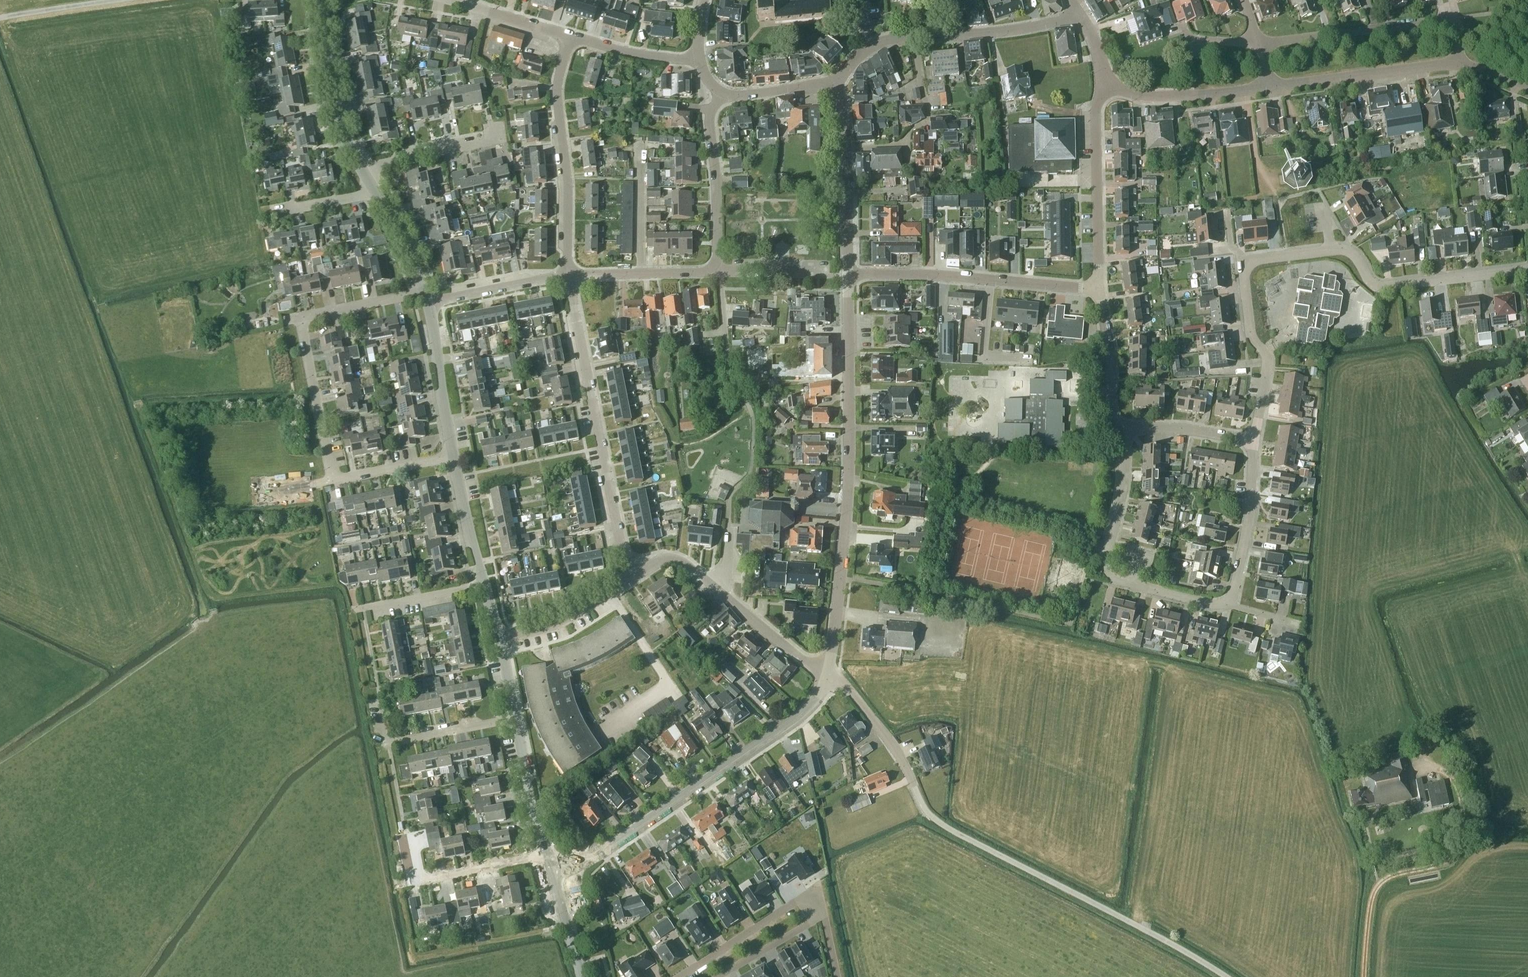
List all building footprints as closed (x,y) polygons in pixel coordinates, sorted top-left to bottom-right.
[(542,8),(554,11),(557,1),(562,2),(562,0),(545,0),(542,8)] [(565,13),(575,16),(580,0),(569,0),(565,13)] [(589,0),(580,0),(575,16),(583,19),(589,0)] [(589,0),(583,19),(593,22),(598,3),(589,0)] [(602,9),(607,10),(610,0),(605,0),(602,9)] [(831,16),(830,0),(779,0),(772,1),(772,3),(756,4),(758,22),(774,20),(774,22),(831,16)] [(976,2),(962,3),(961,0),(952,0),(953,11),(966,10),(968,27),(988,25),(982,8),(978,9),(976,2)] [(1024,10),(1020,0),(1012,0),(1001,4),(999,0),(993,0),(988,2),(990,8),(995,21),(1024,10)] [(1062,10),(1060,0),(1042,0),(1046,17),(1054,14),(1054,13),(1060,12),(1062,10)] [(1085,1),(1098,23),(1114,13),(1109,4),(1115,0),(1087,0),(1085,1)] [(1204,18),(1198,0),(1183,0),(1172,4),(1179,22),(1186,20),(1187,23),(1204,18)] [(1207,2),(1210,1),(1212,7),(1213,6),(1216,16),(1224,13),(1225,15),(1233,12),(1229,0),(1207,0),(1207,2)] [(1280,14),(1275,0),(1259,0),(1256,1),(1258,7),(1259,7),(1263,19),(1271,16),(1271,17),(1280,14)] [(1316,13),(1312,0),(1292,0),(1295,7),(1298,7),(1301,18),(1316,13)] [(1337,2),(1340,1),(1344,13),(1359,9),(1357,0),(1336,0),(1337,2)] [(602,26),(614,30),(618,16),(622,2),(616,1),(612,14),(607,12),(602,26)] [(250,22),(264,22),(263,2),(249,3),(250,13),(243,14),(244,28),(251,28),(250,22)] [(277,2),(263,2),(264,22),(274,21),(274,27),(284,26),(284,12),(277,12),(277,2)] [(734,6),(734,3),(721,2),(720,9),(718,9),(717,18),(730,19),(730,21),(739,23),(741,7),(734,6)] [(1169,2),(1133,14),(1139,32),(1136,33),(1140,46),(1162,38),(1158,26),(1156,27),(1153,20),(1162,17),(1160,12),(1171,8),(1169,2)] [(624,17),(618,16),(614,30),(625,33),(630,19),(635,21),(639,8),(627,5),(624,17)] [(671,24),(672,15),(645,11),(644,23),(652,24),(651,36),(672,39),(674,24),(671,24)] [(346,24),(349,38),(368,34),(366,24),(371,23),(369,13),(355,16),(356,22),(346,24)] [(402,36),(411,37),(414,20),(400,18),(398,29),(392,28),(390,42),(401,44),(402,36)] [(428,23),(414,20),(411,37),(421,39),(419,47),(430,49),(432,35),(427,34),(428,23)] [(438,36),(432,35),(430,49),(439,51),(440,43),(451,45),(454,28),(440,25),(438,36)] [(717,44),(729,44),(732,44),(732,36),(729,36),(729,31),(733,31),(733,25),(718,25),(717,44)] [(521,50),(525,37),(494,27),(487,52),(502,57),(506,45),(521,50)] [(468,30),(454,28),(451,45),(457,46),(456,55),(462,57),(462,59),(469,60),(472,42),(466,41),(468,30)] [(1061,58),(1077,56),(1074,37),(1072,29),(1070,28),(1055,29),(1059,58),(1061,58)] [(265,37),(266,43),(267,47),(272,46),(274,56),(293,52),(290,38),(280,40),(279,34),(265,37)] [(370,43),(368,34),(349,38),(352,51),(362,49),(363,55),(377,52),(375,42),(370,43)] [(809,50),(811,52),(827,68),(842,52),(828,39),(825,43),(820,38),(809,50)] [(964,43),(966,56),(966,63),(971,62),(985,60),(983,41),(964,43)] [(732,64),(743,63),(743,57),(747,56),(747,47),(724,49),(724,51),(717,52),(717,56),(718,72),(732,71),(732,64)] [(877,56),(885,72),(887,78),(888,78),(893,90),(898,88),(897,84),(893,75),(897,74),(889,57),(888,52),(887,51),(886,51),(884,51),(883,51),(883,52),(878,55),(877,56)] [(296,66),(293,52),(274,56),(277,69),(271,70),(273,77),(287,74),(286,68),(296,66)] [(827,68),(811,52),(809,54),(800,56),(799,56),(799,55),(790,57),(792,76),(799,75),(800,79),(819,75),(827,68)] [(944,77),(959,75),(956,52),(931,55),(933,67),(925,67),(928,95),(945,94),(944,77)] [(539,59),(522,55),(518,70),(526,73),(526,71),(540,76),(544,63),(538,61),(539,59)] [(880,74),(885,72),(877,56),(873,59),(869,61),(881,86),(884,85),(880,74)] [(353,68),(356,81),(374,78),(372,68),(378,67),(376,57),(361,60),(363,66),(353,68)] [(591,60),(588,73),(599,76),(599,75),(601,67),(607,69),(608,65),(602,63),(602,64),(591,60)] [(787,61),(768,62),(769,72),(753,74),(754,85),(789,82),(788,67),(787,67),(787,61)] [(881,86),(869,61),(862,66),(868,82),(872,80),(877,90),(881,88),(880,86),(881,86)] [(401,64),(391,62),(391,67),(391,70),(400,71),(401,64)] [(744,70),(743,63),(732,64),(732,71),(718,72),(719,74),(720,74),(720,78),(722,80),(726,80),(726,82),(744,81),(743,70),(744,70)] [(994,80),(991,65),(983,66),(985,81),(994,80)] [(867,82),(868,82),(862,66),(861,67),(858,71),(856,74),(855,76),(854,79),(854,83),(853,88),(853,97),(855,97),(855,102),(867,102),(867,82)] [(1031,96),(1033,95),(1032,90),(1030,89),(1027,75),(1023,76),(1021,69),(1007,72),(1008,77),(1001,79),(1005,102),(1027,98),(1031,96)] [(496,83),(507,82),(507,73),(496,74),(496,83)] [(604,77),(599,75),(599,76),(588,73),(584,86),(595,89),(598,80),(603,82),(604,77)] [(287,74),(273,77),(275,88),(280,87),(282,95),(301,91),(298,78),(288,80),(287,74)] [(691,96),(691,76),(672,76),(662,76),(662,91),(671,91),(671,97),(678,97),(678,95),(691,96)] [(384,96),(383,90),(381,84),(376,83),(374,78),(356,81),(358,95),(368,93),(370,99),(384,96)] [(469,106),(483,104),(481,93),(487,92),(484,78),(474,80),(475,85),(465,87),(469,106)] [(970,90),(989,88),(988,81),(970,82),(970,90)] [(1453,127),(1448,100),(1447,96),(1453,95),(1451,82),(1429,86),(1431,98),(1432,99),(1433,104),(1423,106),(1428,131),(1453,127)] [(455,109),(469,106),(465,87),(452,90),(451,85),(444,86),(447,100),(453,99),(455,109)] [(522,89),(513,90),(507,90),(509,101),(514,100),(514,96),(522,95),(523,101),(539,99),(537,87),(522,89)] [(911,90),(913,101),(920,99),(918,89),(911,90)] [(431,98),(423,100),(427,119),(441,116),(439,106),(445,105),(442,90),(430,93),(431,98)] [(1418,105),(1393,109),(1390,90),(1368,93),(1370,107),(1368,107),(1369,116),(1383,114),(1387,138),(1423,132),(1418,105)] [(278,105),(279,110),(280,116),(295,113),(294,107),(304,105),(301,91),(282,95),(284,104),(278,105)] [(881,98),(882,104),(899,101),(898,95),(881,98)] [(423,100),(414,102),(413,96),(409,97),(402,98),(405,113),(411,111),(413,121),(427,119),(423,100)] [(819,128),(819,105),(813,106),(813,107),(795,108),(794,96),(776,98),(777,101),(778,112),(776,112),(777,121),(788,120),(789,133),(807,132),(807,152),(819,153),(819,128)] [(1328,110),(1326,97),(1304,101),(1306,114),(1309,113),(1311,126),(1312,129),(1329,126),(1326,111),(1328,111),(1327,110),(1328,110)] [(367,110),(370,124),(389,120),(386,106),(392,105),(390,99),(376,102),(377,108),(367,110)] [(690,129),(691,113),(677,112),(677,102),(654,100),(653,116),(672,118),(671,128),(690,129)] [(1487,122),(1509,118),(1506,100),(1484,104),(1487,122)] [(578,116),(589,115),(588,107),(594,106),(593,102),(588,102),(576,104),(578,116)] [(1353,125),(1353,122),(1358,121),(1355,104),(1340,106),(1341,115),(1342,124),(1348,123),(1349,126),(1353,125)] [(864,105),(852,106),(855,142),(866,142),(866,141),(874,141),(873,120),(872,120),(871,105),(864,106),(864,105)] [(1287,132),(1286,121),(1286,119),(1278,120),(1277,109),(1271,110),(1270,105),(1260,106),(1261,112),(1256,112),(1258,129),(1257,130),(1258,138),(1280,135),(1280,133),(1287,132)] [(912,126),(921,121),(921,118),(924,118),(924,106),(900,107),(900,108),(901,124),(911,124),(912,126)] [(1113,151),(1120,151),(1141,150),(1141,140),(1125,140),(1125,129),(1133,129),(1133,134),(1142,133),(1140,119),(1132,119),(1132,111),(1122,111),(1122,107),(1112,107),(1112,123),(1113,151)] [(734,110),(735,118),(738,132),(753,130),(751,120),(748,120),(747,108),(734,110)] [(1173,121),(1171,110),(1159,112),(1159,110),(1150,111),(1152,123),(1144,124),(1147,149),(1174,146),(1171,121),(1173,121)] [(1250,142),(1246,120),(1237,121),(1235,110),(1219,112),(1222,131),(1226,130),(1228,146),(1250,142)] [(1213,132),(1214,141),(1216,149),(1220,149),(1218,124),(1212,125),(1210,113),(1192,116),(1194,132),(1200,131),(1201,133),(1213,132)] [(595,114),(589,115),(578,116),(579,130),(591,129),(590,119),(595,118),(595,114)] [(294,132),(295,137),(314,133),(312,119),(301,121),(300,115),(286,118),(288,129),(291,128),(292,132),(294,132)] [(525,120),(525,128),(538,127),(537,115),(524,116),(524,115),(516,116),(516,121),(525,120)] [(1522,136),(1519,116),(1511,117),(1513,133),(1516,133),(1516,137),(1522,136)] [(738,132),(735,118),(723,120),(725,132),(723,133),(724,140),(726,140),(726,143),(739,141),(738,132)] [(758,140),(778,138),(777,127),(773,127),(773,118),(760,119),(760,128),(757,128),(758,140)] [(967,122),(959,122),(948,122),(948,119),(931,119),(931,131),(948,130),(968,129),(967,122)] [(389,120),(370,124),(373,137),(383,135),(384,141),(399,138),(396,128),(391,129),(389,120)] [(1075,121),(1035,122),(1035,125),(1008,126),(1009,173),(1048,173),(1048,175),(1057,175),(1057,173),(1072,172),(1072,161),(1075,161),(1075,121)] [(539,141),(538,127),(525,128),(517,128),(517,133),(526,133),(527,142),(539,141)] [(1350,128),(1343,129),(1345,141),(1352,140),(1350,128)] [(924,155),(928,155),(933,155),(933,140),(928,140),(928,135),(925,135),(925,131),(914,131),(914,152),(924,152),(924,155)] [(1467,144),(1477,142),(1475,132),(1465,134),(1467,144)] [(317,147),(314,133),(295,137),(298,150),(293,151),(294,158),(308,155),(307,149),(317,147)] [(1335,133),(1328,134),(1330,146),(1337,145),(1335,133)] [(696,145),(683,145),(683,139),(649,137),(648,143),(660,143),(660,145),(676,146),(676,158),(696,158),(696,145)] [(583,156),(594,155),(593,147),(599,146),(598,142),(593,143),(581,144),(583,156)] [(1388,145),(1368,149),(1370,161),(1390,157),(1388,145)] [(883,178),(906,178),(906,169),(902,170),(902,149),(871,150),(872,155),(856,155),(857,180),(870,180),(870,171),(883,170),(883,178)] [(1141,150),(1120,151),(1121,156),(1114,156),(1115,169),(1127,169),(1127,167),(1136,167),(1136,157),(1141,156),(1141,150)] [(1480,178),(1484,178),(1484,174),(1503,171),(1500,152),(1487,154),(1488,156),(1478,157),(1480,178)] [(531,159),(532,167),(532,170),(545,168),(543,155),(531,156),(531,154),(523,155),(523,160),(531,159)] [(600,154),(594,155),(583,156),(584,171),(596,169),(595,159),(601,159),(600,154)] [(304,156),(307,168),(307,172),(312,171),(314,181),(322,180),(322,184),(334,182),(332,166),(326,168),(324,161),(318,162),(319,166),(311,168),(309,155),(304,156)] [(933,168),(942,168),(942,155),(916,156),(916,173),(933,173),(933,168)] [(487,161),(488,166),(490,175),(496,174),(499,184),(511,182),(508,167),(504,168),(502,158),(487,161)] [(696,170),(696,158),(676,158),(676,171),(696,170)] [(728,161),(729,168),(734,167),(740,166),(742,166),(741,159),(728,161)] [(475,179),(472,180),(475,194),(493,191),(490,175),(488,166),(473,169),(475,179)] [(743,172),(742,166),(740,166),(734,167),(729,168),(730,174),(743,172)] [(1307,178),(1305,169),(1300,166),(1291,167),(1287,172),(1289,182),(1294,185),(1303,184),(1307,178)] [(303,173),(307,172),(307,168),(295,171),(294,167),(288,168),(289,174),(284,176),(283,176),(285,185),(286,191),(298,189),(297,184),(305,183),(303,173)] [(524,174),(532,173),(533,183),(546,182),(545,168),(532,170),(532,167),(524,168),(524,174)] [(1136,179),(1136,167),(1127,167),(1127,169),(1115,169),(1115,182),(1134,182),(1136,179)] [(278,186),(285,185),(283,176),(284,176),(283,171),(275,173),(274,169),(268,170),(269,176),(263,177),(266,193),(278,190),(278,186)] [(419,186),(420,189),(435,186),(432,173),(422,176),(421,170),(407,173),(410,188),(419,186)] [(697,183),(696,170),(676,171),(670,171),(670,179),(676,179),(676,183),(697,183)] [(475,194),(472,180),(469,180),(467,171),(452,174),(455,188),(460,186),(463,197),(475,194)] [(1506,197),(1503,171),(1484,174),(1484,178),(1487,199),(1506,197)] [(747,178),(731,178),(731,189),(748,188),(747,178)] [(908,179),(910,198),(921,197),(921,192),(925,192),(923,180),(920,180),(920,178),(908,179)] [(1155,178),(1142,178),(1142,186),(1156,186),(1155,178)] [(656,179),(647,179),(647,187),(656,187),(656,179)] [(1345,205),(1351,216),(1371,204),(1366,196),(1369,194),(1362,183),(1345,193),(1350,202),(1345,205)] [(438,199),(435,186),(420,189),(421,192),(411,194),(414,209),(424,207),(428,206),(427,201),(438,199)] [(586,187),(586,200),(598,200),(598,199),(598,192),(604,192),(604,187),(598,187),(586,187)] [(647,198),(660,198),(660,190),(647,190),(647,198)] [(1128,205),(1128,203),(1128,195),(1136,195),(1136,190),(1127,190),(1127,192),(1115,192),(1115,205),(1128,205)] [(451,192),(452,201),(459,199),(458,191),(451,192)] [(536,197),(536,204),(548,204),(548,192),(536,192),(530,192),(530,197),(536,197)] [(672,193),(672,201),(664,201),(664,207),(672,206),(693,206),(693,193),(672,193)] [(1217,202),(1215,193),(1203,195),(1204,204),(1208,204),(1209,207),(1215,206),(1214,203),(1217,202)] [(1481,205),(1480,197),(1472,198),(1473,206),(1481,205)] [(586,200),(586,213),(597,213),(598,203),(604,203),(604,199),(598,199),(598,200),(586,200)] [(1136,203),(1128,203),(1128,205),(1115,205),(1116,218),(1128,218),(1128,208),(1136,208),(1136,203)] [(437,220),(438,223),(452,220),(450,208),(439,210),(438,204),(428,206),(424,207),(427,222),(437,220)] [(548,204),(536,204),(530,204),(530,209),(536,209),(536,219),(548,219),(548,204)] [(1051,204),(1051,223),(1069,222),(1069,204),(1051,204)] [(1372,226),(1384,219),(1378,209),(1375,210),(1371,204),(1351,216),(1357,226),(1368,220),(1372,226)] [(672,206),(672,219),(693,218),(693,206),(672,206)] [(896,235),(896,209),(884,209),(884,208),(872,208),(872,230),(884,230),(884,236),(896,235)] [(1266,210),(1267,220),(1274,219),(1273,209),(1266,210)] [(1195,222),(1196,233),(1217,231),(1216,219),(1202,221),(1201,212),(1187,213),(1188,223),(1195,222)] [(1496,212),(1485,213),(1487,231),(1498,230),(1496,212)] [(1479,213),(1466,215),(1468,230),(1481,228),(1479,213)] [(660,214),(646,214),(647,223),(660,223),(660,214)] [(350,223),(343,225),(345,234),(345,238),(353,237),(354,241),(360,240),(359,233),(365,232),(362,217),(350,219),(350,223)] [(1255,242),(1253,222),(1242,223),(1241,217),(1235,218),(1236,230),(1242,230),(1244,243),(1255,242)] [(339,235),(345,234),(343,225),(342,219),(330,221),(331,225),(323,227),(326,240),(334,239),(334,243),(340,241),(339,235)] [(455,233),(452,220),(438,223),(438,227),(429,229),(432,244),(446,241),(444,235),(455,233)] [(1265,220),(1253,222),(1255,242),(1267,241),(1265,220)] [(1051,223),(1051,241),(1070,240),(1069,222),(1051,223)] [(1116,228),(1116,241),(1128,241),(1128,239),(1128,234),(1135,234),(1135,232),(1152,232),(1152,226),(1157,226),(1157,222),(1138,223),(1138,228),(1116,228)] [(1424,247),(1422,225),(1416,225),(1417,229),(1412,230),(1414,248),(1424,247)] [(293,228),(295,234),(297,244),(297,243),(303,242),(304,249),(310,248),(309,244),(317,242),(314,229),(306,230),(306,226),(293,228)] [(586,227),(585,241),(597,241),(597,240),(597,232),(603,233),(603,228),(597,228),(586,227)] [(1432,232),(1434,246),(1443,244),(1444,258),(1456,257),(1453,236),(1453,229),(1432,232)] [(536,236),(536,243),(547,243),(547,231),(536,231),(530,231),(530,236),(536,236)] [(939,231),(939,244),(946,244),(946,259),(959,259),(959,231),(939,231)] [(959,231),(959,259),(972,259),(972,244),(979,244),(979,231),(959,231)] [(1218,242),(1217,231),(1196,233),(1198,249),(1208,248),(1207,244),(1218,242)] [(271,251),(278,249),(284,248),(285,255),(291,253),(290,249),(298,248),(297,243),(297,244),(295,234),(287,236),(287,232),(275,234),(275,238),(269,239),(271,251)] [(502,242),(494,244),(498,261),(512,258),(509,247),(514,246),(514,250),(518,250),(518,239),(515,239),(514,232),(506,233),(501,235),(502,242)] [(654,255),(668,255),(667,235),(655,235),(655,233),(647,233),(647,248),(654,248),(654,255)] [(1494,251),(1502,250),(1502,249),(1512,248),(1510,233),(1491,236),(1492,250),(1494,250),(1494,251)] [(680,235),(681,255),(693,254),(692,234),(680,235)] [(668,255),(681,255),(680,235),(667,235),(668,255)] [(1456,257),(1468,255),(1465,235),(1453,236),(1456,257)] [(441,247),(443,260),(464,256),(462,247),(471,246),(469,236),(454,239),(456,244),(441,247)] [(387,244),(383,237),(374,239),(376,247),(387,244)] [(483,264),(498,261),(494,244),(485,246),(483,238),(473,240),(475,254),(481,253),(483,264)] [(879,238),(879,244),(872,244),(872,266),(891,266),(891,255),(921,255),(921,244),(898,244),(898,238),(879,238)] [(989,244),(990,263),(1008,263),(1008,254),(1015,254),(1015,238),(1002,238),(1002,244),(989,244)] [(1384,238),(1370,240),(1371,252),(1385,250),(1384,238)] [(1414,263),(1412,245),(1411,238),(1398,239),(1399,247),(1402,264),(1414,263)] [(1128,241),(1116,241),(1116,254),(1129,254),(1128,244),(1137,244),(1137,239),(1128,239),(1128,241)] [(585,241),(585,254),(597,254),(597,244),(603,244),(603,240),(597,240),(597,241),(585,241)] [(1051,241),(1051,259),(1070,259),(1070,240),(1051,241)] [(547,258),(547,243),(536,243),(530,243),(530,253),(528,253),(528,262),(541,262),(541,258),(547,258)] [(1389,266),(1402,264),(1399,247),(1387,248),(1389,266)] [(1147,257),(1157,256),(1157,248),(1146,248),(1147,257)] [(1169,251),(1160,251),(1160,260),(1170,259),(1169,251)] [(362,258),(364,270),(371,268),(374,283),(390,280),(385,258),(373,260),(372,256),(362,258)] [(462,276),(475,273),(473,264),(466,265),(464,256),(443,260),(446,274),(461,271),(462,276)] [(1032,257),(1021,258),(1022,269),(1032,268),(1032,257)] [(319,280),(325,279),(322,265),(322,266),(320,258),(311,260),(313,267),(312,267),(313,275),(304,277),(307,294),(321,291),(319,280)] [(353,268),(343,269),(347,286),(361,284),(359,272),(365,271),(364,270),(362,258),(351,260),(353,268)] [(1162,269),(1174,267),(1173,260),(1161,261),(1162,269)] [(1223,265),(1210,266),(1209,260),(1193,262),(1194,272),(1206,271),(1207,279),(1225,276),(1223,265)] [(1136,277),(1135,275),(1134,267),(1143,266),(1142,261),(1134,262),(1134,264),(1122,266),(1123,278),(1136,277)] [(331,264),(322,265),(325,279),(331,278),(333,289),(347,286),(343,269),(333,271),(331,264)] [(289,275),(288,272),(290,272),(289,265),(281,266),(286,291),(291,289),(293,297),(307,294),(304,277),(297,278),(296,274),(289,275)] [(1144,274),(1135,275),(1136,277),(1123,278),(1125,291),(1128,291),(1137,290),(1136,280),(1145,279),(1144,274)] [(1296,306),(1294,306),(1292,318),(1297,319),(1296,321),(1299,324),(1295,344),(1306,346),(1306,344),(1312,345),(1313,342),(1322,344),(1325,342),(1327,328),(1330,328),(1333,326),(1334,319),(1336,319),(1339,317),(1339,315),(1343,296),(1340,293),(1338,292),(1340,286),(1337,283),(1335,282),(1336,277),(1324,275),(1323,279),(1307,276),(1304,278),(1303,280),(1299,280),(1296,292),(1299,293),(1296,306)] [(1226,288),(1225,276),(1207,279),(1208,286),(1200,287),(1201,298),(1213,296),(1213,290),(1226,288)] [(1286,279),(1268,283),(1271,297),(1283,295),(1281,284),(1287,283),(1286,279)] [(872,310),(885,310),(885,312),(899,312),(899,287),(885,287),(885,290),(872,290),(872,310)] [(700,309),(709,308),(707,289),(698,290),(700,309)] [(694,291),(684,292),(683,292),(686,314),(684,315),(685,326),(693,325),(692,314),(696,314),(694,291)] [(962,317),(962,308),(961,308),(962,296),(949,295),(948,307),(955,308),(954,316),(962,317)] [(1506,316),(1516,315),(1514,295),(1494,298),(1496,314),(1490,314),(1492,327),(1507,325),(1506,316)] [(644,298),(646,319),(648,334),(655,333),(653,312),(661,311),(660,296),(644,298)] [(668,334),(670,334),(669,327),(674,327),(673,317),(681,316),(679,296),(663,299),(668,334)] [(788,297),(788,307),(790,307),(790,312),(807,311),(807,312),(824,312),(824,311),(824,299),(812,299),(812,296),(804,296),(804,300),(801,300),(802,308),(796,308),(796,297),(788,297)] [(975,297),(962,296),(961,308),(962,308),(971,309),(970,318),(974,318),(974,321),(981,321),(983,299),(975,299),(975,297)] [(1211,315),(1229,313),(1227,301),(1214,303),(1213,296),(1201,298),(1199,298),(1200,309),(1210,308),(1211,315)] [(1139,303),(1147,302),(1146,297),(1138,298),(1138,300),(1126,301),(1128,314),(1140,313),(1140,311),(1139,303)] [(1458,318),(1475,316),(1478,344),(1487,343),(1488,345),(1491,345),(1488,320),(1481,321),(1477,297),(1455,300),(1458,318)] [(542,317),(540,317),(542,326),(546,326),(545,317),(554,315),(551,299),(539,302),(542,317)] [(1004,330),(1009,330),(1011,302),(997,300),(995,321),(1005,322),(1004,330)] [(624,318),(643,318),(643,301),(624,301),(624,318)] [(1438,315),(1436,301),(1421,302),(1423,323),(1433,322),(1434,328),(1446,327),(1444,314),(1438,315)] [(532,319),(540,317),(542,317),(539,302),(527,304),(530,320),(528,320),(530,329),(534,328),(532,319)] [(771,327),(772,312),(763,311),(763,302),(757,302),(756,315),(749,315),(748,326),(771,327)] [(1013,331),(1014,323),(1023,324),(1025,303),(1011,302),(1009,330),(1013,331)] [(1028,324),(1037,325),(1039,305),(1025,303),(1023,324),(1022,332),(1027,332),(1028,324)] [(530,320),(527,304),(514,306),(517,320),(516,321),(517,330),(522,329),(521,321),(528,320),(530,320)] [(1082,341),(1084,319),(1076,318),(1076,321),(1063,320),(1065,307),(1057,306),(1056,309),(1050,309),(1047,339),(1053,339),(1054,338),(1082,341)] [(497,326),(495,326),(497,335),(501,334),(500,325),(509,324),(506,308),(494,311),(497,326)] [(1149,310),(1140,311),(1140,313),(1128,314),(1130,327),(1142,326),(1141,315),(1149,314),(1149,310)] [(487,328),(495,326),(497,326),(494,311),(481,313),(484,328),(483,329),(484,337),(489,336),(487,328)] [(830,311),(824,311),(824,312),(807,312),(807,327),(818,326),(818,324),(830,324),(830,311)] [(484,328),(481,313),(469,316),(472,331),(470,331),(472,340),(477,339),(475,330),(483,329),(484,328)] [(1230,325),(1229,313),(1211,315),(1212,327),(1230,325)] [(885,317),(885,330),(910,330),(910,322),(917,322),(918,314),(910,314),(909,317),(885,317)] [(462,333),(470,331),(472,331),(469,316),(457,318),(460,333),(458,333),(460,342),(464,341),(462,333)] [(384,320),(388,339),(397,338),(398,342),(409,340),(406,327),(400,328),(398,317),(384,320)] [(376,341),(388,339),(384,320),(368,323),(370,333),(364,335),(367,348),(377,346),(376,341)] [(615,320),(615,332),(625,332),(625,320),(615,320)] [(800,337),(800,325),(787,325),(785,337),(800,337)] [(942,326),(938,326),(938,342),(939,342),(938,360),(939,360),(939,363),(958,364),(959,339),(952,339),(953,337),(953,325),(942,325),(942,326)] [(1190,327),(1191,335),(1205,333),(1204,325),(1190,327)] [(325,353),(338,351),(337,350),(344,348),(342,338),(347,337),(345,327),(331,329),(332,336),(322,338),(325,353)] [(601,358),(619,354),(616,341),(613,342),(611,329),(598,332),(599,340),(597,341),(599,352),(600,352),(601,358)] [(686,331),(688,347),(699,346),(697,330),(686,331)] [(917,330),(910,330),(885,330),(885,347),(917,347),(917,343),(910,342),(910,335),(917,335),(917,330)] [(1227,332),(1213,333),(1200,335),(1201,347),(1215,345),(1215,351),(1233,349),(1232,337),(1227,338),(1227,332)] [(815,378),(831,378),(831,348),(830,348),(830,337),(806,337),(806,363),(779,364),(779,366),(772,366),(772,377),(815,377),(815,378)] [(1444,339),(1446,356),(1454,355),(1452,338),(1444,339)] [(547,354),(561,351),(559,339),(544,342),(544,340),(528,343),(529,350),(536,349),(537,356),(546,354),(547,354)] [(1130,339),(1130,352),(1145,352),(1145,344),(1154,344),(1154,340),(1146,339),(1130,339)] [(503,342),(504,350),(511,349),(510,341),(503,342)] [(962,345),(962,355),(972,356),(973,346),(962,345)] [(352,347),(344,348),(337,350),(338,351),(339,357),(330,358),(333,373),(352,369),(350,358),(353,358),(353,360),(359,358),(357,347),(352,348),(352,347)] [(1235,361),(1233,349),(1215,351),(1216,359),(1209,360),(1210,370),(1222,369),(1221,363),(1235,361)] [(474,350),(464,352),(465,359),(475,357),(474,350)] [(564,364),(561,351),(547,354),(546,354),(537,356),(538,359),(547,357),(549,367),(539,368),(541,375),(557,372),(556,365),(564,364)] [(1145,360),(1145,352),(1130,352),(1129,364),(1154,364),(1154,360),(1145,360)] [(634,353),(619,356),(620,364),(636,361),(634,353)] [(509,357),(511,367),(519,365),(518,355),(509,357)] [(873,380),(894,381),(894,358),(873,358),(873,380)] [(465,363),(468,376),(484,373),(484,374),(493,373),(492,368),(483,370),(481,360),(465,363)] [(397,373),(399,383),(418,379),(415,365),(405,367),(404,361),(390,364),(392,374),(397,373)] [(1154,368),(1154,364),(1129,364),(1129,376),(1145,376),(1145,368),(1154,368)] [(624,384),(623,381),(622,373),(631,372),(630,367),(620,369),(621,371),(607,374),(609,387),(624,384)] [(345,386),(346,392),(360,389),(358,378),(354,379),(352,369),(333,373),(336,388),(345,386)] [(896,375),(896,384),(917,384),(917,372),(907,371),(907,375),(896,375)] [(1030,380),(1030,401),(1004,400),(1004,409),(1005,409),(1005,426),(998,426),(997,444),(1005,444),(1006,442),(1021,442),(1021,444),(1029,445),(1029,440),(1045,441),(1045,448),(1063,449),(1064,440),(1062,440),(1062,433),(1064,433),(1064,425),(1062,425),(1062,417),(1064,417),(1064,409),(1062,409),(1063,402),(1053,402),(1054,381),(1066,381),(1066,372),(1046,372),(1046,381),(1030,380)] [(486,382),(484,374),(484,373),(468,376),(470,388),(486,385),(487,387),(495,385),(494,381),(486,382)] [(1283,383),(1302,386),(1303,381),(1306,382),(1307,377),(1304,376),(1285,373),(1283,383)] [(552,385),(554,392),(554,394),(569,391),(567,378),(559,380),(557,374),(542,377),(543,386),(552,385)] [(397,394),(399,405),(412,402),(411,396),(421,394),(418,379),(399,383),(401,394),(397,394)] [(632,380),(623,381),(624,384),(609,387),(612,399),(626,396),(626,394),(624,386),(633,384),(632,380)] [(787,398),(789,409),(817,406),(816,397),(831,395),(831,382),(810,385),(810,396),(796,398),(796,397),(787,398)] [(1301,391),(1302,386),(1283,383),(1282,389),(1280,389),(1279,393),(1304,397),(1304,396),(1305,392),(1301,391)] [(470,388),(473,401),(489,397),(489,399),(498,397),(497,393),(488,395),(487,387),(486,385),(470,388)] [(1135,407),(1146,407),(1147,386),(1143,386),(1143,390),(1136,389),(1135,407)] [(1152,387),(1147,386),(1146,407),(1155,408),(1156,392),(1151,391),(1152,387)] [(363,389),(364,395),(375,393),(373,387),(363,389)] [(1160,392),(1156,392),(1155,408),(1164,408),(1164,387),(1160,387),(1160,392)] [(1511,418),(1525,409),(1518,398),(1519,398),(1513,388),(1500,396),(1496,389),(1484,396),(1491,408),(1501,402),(1511,418)] [(362,399),(360,389),(346,392),(347,398),(338,400),(341,415),(360,411),(361,414),(369,413),(367,405),(359,406),(358,400),(362,399)] [(888,397),(872,396),(872,421),(885,421),(885,416),(896,416),(897,417),(900,417),(901,416),(913,417),(913,389),(888,389),(888,397)] [(1176,409),(1188,411),(1191,390),(1187,389),(1186,393),(1179,391),(1176,409)] [(663,390),(656,391),(657,403),(665,402),(663,390)] [(1195,390),(1191,390),(1188,411),(1196,412),(1198,396),(1194,396),(1195,390)] [(554,394),(554,392),(545,394),(546,398),(555,397),(557,406),(572,403),(569,391),(554,394)] [(634,392),(626,394),(626,396),(612,399),(614,412),(629,409),(628,406),(627,398),(635,397),(634,392)] [(1203,397),(1198,396),(1196,412),(1204,413),(1208,393),(1203,392),(1203,397)] [(1277,403),(1280,404),(1299,407),(1300,399),(1302,399),(1303,401),(1309,402),(1310,397),(1304,396),(1304,397),(1279,393),(1277,403)] [(1214,415),(1223,417),(1225,401),(1221,400),(1222,395),(1218,394),(1214,415)] [(491,407),(489,399),(489,397),(473,401),(475,413),(491,410),(491,412),(500,410),(499,405),(491,407)] [(1229,401),(1225,401),(1223,417),(1231,418),(1235,397),(1231,397),(1229,401)] [(1239,398),(1235,397),(1231,418),(1242,420),(1245,402),(1238,401),(1239,398)] [(422,422),(426,422),(424,407),(413,409),(412,402),(399,405),(401,416),(405,415),(406,425),(407,425),(422,422)] [(637,404),(628,406),(629,409),(614,412),(617,424),(631,421),(629,411),(638,409),(637,404)] [(1298,412),(1299,407),(1280,404),(1278,414),(1297,417),(1301,417),(1302,413),(1298,412)] [(773,415),(783,424),(789,418),(779,409),(773,415)] [(828,424),(828,414),(827,414),(827,410),(813,410),(813,412),(806,412),(805,417),(812,417),(812,423),(828,424)] [(505,412),(507,420),(514,419),(512,411),(505,412)] [(486,416),(476,418),(477,425),(487,423),(486,416)] [(560,418),(562,427),(564,427),(567,442),(579,440),(576,424),(566,426),(565,417),(560,418)] [(679,420),(681,431),(695,429),(694,418),(679,420)] [(1527,440),(1527,424),(1525,419),(1510,428),(1514,436),(1519,434),(1524,442),(1527,440)] [(548,421),(550,429),(551,429),(554,445),(567,442),(564,427),(562,427),(554,429),(552,420),(548,421)] [(425,437),(422,422),(407,425),(406,425),(403,426),(405,436),(400,437),(402,448),(415,445),(414,439),(425,437)] [(551,429),(550,429),(542,431),(540,422),(536,423),(537,432),(539,432),(542,447),(554,445),(551,429)] [(808,422),(797,422),(797,431),(807,431),(808,422)] [(365,434),(369,454),(383,451),(381,441),(388,440),(385,426),(374,428),(375,432),(365,434)] [(515,427),(517,436),(519,435),(522,451),(534,449),(531,433),(522,435),(520,426),(515,427)] [(1280,426),(1279,436),(1298,439),(1298,434),(1299,434),(1302,435),(1303,430),(1299,429),(1280,426)] [(519,435),(517,436),(509,437),(507,428),(503,429),(505,438),(506,438),(510,453),(522,451),(519,435)] [(636,444),(635,442),(634,434),(642,432),(641,428),(632,429),(633,431),(618,434),(621,447),(636,444)] [(497,456),(510,453),(506,438),(505,438),(497,440),(495,431),(491,432),(492,441),(494,440),(497,456)] [(354,457),(369,454),(365,434),(355,436),(354,432),(343,434),(346,448),(352,447),(354,457)] [(872,432),(872,456),(884,456),(884,453),(894,454),(894,434),(884,434),(885,432),(872,432)] [(494,440),(492,441),(484,442),(482,434),(478,434),(480,444),(481,443),(485,458),(497,456),(494,440)] [(772,445),(772,439),(770,436),(765,436),(762,438),(762,444),(764,447),(769,447),(772,445)] [(1297,444),(1298,439),(1279,436),(1278,442),(1275,441),(1275,446),(1300,450),(1300,449),(1300,445),(1297,444)] [(828,455),(828,443),(820,443),(820,437),(803,437),(803,455),(798,455),(798,460),(796,460),(796,461),(803,461),(803,465),(820,465),(820,454),(828,455)] [(636,444),(621,447),(623,459),(638,456),(638,454),(636,446),(645,444),(644,440),(635,442),(636,444)] [(1273,456),(1275,456),(1294,460),(1296,451),(1297,452),(1299,454),(1305,455),(1306,450),(1300,449),(1300,450),(1275,446),(1273,456)] [(1144,447),(1144,459),(1168,460),(1168,456),(1159,455),(1159,447),(1144,447)] [(1197,467),(1200,451),(1192,449),(1188,470),(1192,471),(1193,466),(1197,467)] [(1200,472),(1204,473),(1208,452),(1200,451),(1197,467),(1201,468),(1200,472)] [(641,469),(640,466),(639,458),(647,456),(646,452),(638,454),(638,456),(623,459),(626,472),(641,469)] [(666,453),(668,462),(675,461),(674,452),(666,453)] [(1216,454),(1208,452),(1204,473),(1209,474),(1209,469),(1214,470),(1216,454)] [(1217,475),(1221,475),(1224,455),(1216,454),(1214,470),(1218,470),(1217,475)] [(1236,457),(1224,455),(1221,475),(1225,476),(1226,473),(1233,475),(1236,457)] [(1293,465),(1294,460),(1275,456),(1274,467),(1293,470),(1296,470),(1297,465),(1294,465),(1293,465)] [(1168,464),(1168,460),(1144,459),(1143,471),(1159,471),(1159,463),(1168,464)] [(649,465),(640,466),(641,469),(626,472),(628,484),(643,481),(641,471),(650,469),(649,465)] [(581,468),(571,469),(572,479),(582,477),(581,468)] [(1143,471),(1143,483),(1168,483),(1168,480),(1159,479),(1159,471),(1143,471)] [(798,476),(797,494),(797,497),(814,499),(815,491),(825,492),(826,473),(814,472),(812,472),(811,477),(798,476)] [(1294,487),(1295,476),(1281,474),(1280,480),(1273,479),(1271,492),(1288,494),(1289,486),(1294,487)] [(1181,486),(1187,487),(1189,476),(1182,475),(1181,486)] [(565,497),(574,495),(573,493),(589,490),(587,478),(571,481),(573,491),(565,493),(565,497)] [(421,491),(422,497),(441,493),(439,483),(427,485),(426,479),(414,481),(416,491),(421,491)] [(1230,488),(1231,481),(1224,479),(1222,486),(1230,488)] [(893,515),(923,517),(924,503),(919,502),(920,482),(909,482),(908,496),(900,496),(895,496),(875,494),(874,503),(871,505),(871,510),(873,511),(873,512),(878,512),(877,518),(885,518),(885,515),(893,515)] [(1168,488),(1168,483),(1143,483),(1143,495),(1158,495),(1158,487),(1168,488)] [(492,492),(494,505),(510,502),(510,500),(508,492),(517,490),(516,486),(507,488),(507,489),(492,492)] [(730,490),(721,486),(718,491),(721,493),(719,498),(725,501),(730,490)] [(648,504),(647,502),(645,494),(654,492),(653,488),(644,489),(645,491),(630,494),(633,507),(648,504)] [(756,489),(756,498),(768,499),(769,490),(756,489)] [(393,490),(383,492),(387,510),(392,509),(393,513),(402,511),(399,497),(395,497),(393,490)] [(568,509),(576,507),(576,505),(591,502),(589,490),(573,493),(574,495),(575,503),(567,504),(568,509)] [(387,510),(383,492),(373,494),(377,512),(387,510)] [(421,514),(433,512),(432,506),(443,504),(441,493),(422,497),(424,503),(419,505),(421,514)] [(367,514),(377,512),(373,494),(363,496),(367,514)] [(367,514),(363,496),(353,498),(357,516),(367,514)] [(356,516),(357,516),(353,498),(342,501),(346,518),(347,524),(357,522),(356,516)] [(512,514),(512,512),(510,505),(519,503),(518,498),(510,500),(510,502),(494,505),(497,517),(512,514)] [(1293,513),(1295,501),(1280,499),(1279,505),(1272,504),(1270,517),(1287,520),(1288,512),(1293,513)] [(656,500),(647,502),(648,504),(633,507),(635,519),(650,516),(650,514),(648,506),(657,504),(656,500)] [(570,521),(579,519),(578,517),(594,514),(591,502),(576,505),(576,507),(578,515),(569,516),(570,521)] [(758,529),(756,531),(751,531),(751,535),(737,534),(736,544),(742,545),(741,558),(749,559),(749,560),(765,561),(766,549),(779,550),(780,534),(793,526),(794,514),(798,512),(799,508),(796,506),(750,503),(749,523),(758,529)] [(1141,504),(1138,516),(1162,522),(1163,518),(1153,515),(1155,508),(1141,504)] [(521,511),(512,512),(512,514),(497,517),(499,529),(515,526),(515,525),(513,517),(522,515),(521,511)] [(721,512),(713,511),(711,526),(719,527),(721,512)] [(434,518),(433,512),(421,514),(422,524),(428,523),(429,530),(448,526),(446,515),(434,518)] [(659,513),(650,514),(650,516),(635,519),(638,532),(653,529),(652,527),(651,518),(659,517),(659,513)] [(1180,522),(1188,524),(1189,520),(1191,521),(1192,515),(1182,513),(1182,514),(1178,513),(1177,519),(1181,520),(1180,522)] [(521,517),(522,523),(543,519),(542,514),(535,516),(534,515),(521,517)] [(578,517),(579,519),(580,526),(572,528),(572,532),(581,531),(581,529),(596,526),(594,514),(578,517)] [(1202,515),(1201,523),(1200,527),(1206,529),(1204,538),(1225,542),(1228,529),(1214,526),(1216,518),(1202,515)] [(1160,526),(1162,522),(1138,516),(1135,527),(1149,531),(1151,524),(1160,526)] [(687,545),(699,546),(701,530),(699,530),(700,524),(692,523),(693,520),(688,520),(687,529),(689,529),(687,545)] [(661,523),(662,530),(667,529),(667,526),(672,525),(671,521),(661,523)] [(700,522),(700,524),(699,530),(701,530),(699,546),(711,547),(713,532),(704,531),(705,522),(700,522)] [(499,529),(501,542),(517,539),(517,537),(515,529),(524,527),(523,523),(515,525),(515,526),(499,529)] [(1287,537),(1292,538),(1300,532),(1301,528),(1293,527),(1279,524),(1278,530),(1271,529),(1269,542),(1286,545),(1287,537)] [(661,525),(652,527),(653,529),(638,532),(640,544),(655,541),(653,531),(662,529),(661,525)] [(425,537),(427,547),(439,545),(438,539),(450,537),(448,526),(429,530),(430,536),(425,537)] [(1147,538),(1149,531),(1135,527),(1131,539),(1155,546),(1157,541),(1147,538)] [(821,553),(823,529),(809,528),(809,531),(794,530),(790,531),(789,547),(791,547),(791,553),(799,553),(799,551),(808,552),(821,553)] [(361,541),(368,539),(367,535),(364,535),(363,530),(359,531),(361,541)] [(359,531),(353,532),(355,542),(361,541),(359,531)] [(563,532),(553,534),(554,540),(564,538),(563,532)] [(501,542),(504,554),(520,552),(518,544),(530,542),(528,535),(517,537),(517,539),(501,542)] [(382,540),(383,549),(390,548),(388,539),(382,540)] [(401,542),(404,553),(410,552),(408,540),(401,542)] [(893,548),(907,549),(908,541),(893,540),(893,548)] [(1193,542),(1191,549),(1205,552),(1207,545),(1193,542)] [(435,563),(454,559),(452,548),(440,550),(439,545),(427,547),(429,557),(434,556),(435,563)] [(586,547),(587,555),(589,555),(592,570),(604,568),(601,553),(592,554),(590,546),(586,547)] [(870,555),(870,556),(868,557),(867,561),(869,563),(869,564),(878,565),(878,567),(882,567),(882,572),(888,572),(889,568),(891,568),(892,552),(884,552),(885,547),(871,546),(871,555),(870,555)] [(337,549),(338,556),(350,553),(349,547),(337,549)] [(574,550),(575,557),(577,557),(580,573),(592,570),(589,555),(587,555),(580,557),(578,549),(574,550)] [(569,575),(580,573),(577,557),(575,557),(568,559),(566,551),(562,552),(564,560),(566,559),(569,575)] [(1197,552),(1194,562),(1220,568),(1222,557),(1197,552)] [(1267,552),(1265,561),(1262,560),(1260,573),(1277,575),(1279,567),(1283,567),(1284,561),(1285,561),(1286,555),(1267,552)] [(506,558),(508,566),(518,564),(517,556),(506,558)] [(1066,557),(1059,586),(1076,590),(1083,561),(1066,557)] [(456,569),(454,559),(435,563),(436,569),(432,570),(434,580),(448,577),(447,571),(456,569)] [(407,560),(397,562),(401,580),(411,578),(407,560)] [(346,568),(347,573),(339,574),(340,582),(349,581),(350,586),(360,584),(357,566),(351,567),(350,562),(344,564),(345,568),(346,568)] [(377,566),(378,566),(377,562),(366,564),(370,582),(379,580),(380,580),(377,566)] [(401,580),(397,562),(388,564),(391,582),(401,580)] [(819,586),(820,571),(814,571),(815,565),(766,562),(764,588),(781,589),(782,586),(786,587),(786,584),(819,586)] [(1217,579),(1220,568),(1194,562),(1190,583),(1207,587),(1209,577),(1217,579)] [(360,584),(370,582),(366,564),(357,566),(360,584)] [(388,564),(378,566),(377,566),(380,580),(379,580),(380,584),(391,582),(388,564)] [(542,568),(544,577),(546,576),(549,592),(561,589),(558,574),(548,576),(547,567),(542,568)] [(546,576),(544,577),(537,578),(535,570),(531,571),(532,579),(534,579),(537,594),(549,592),(546,576)] [(519,573),(520,581),(522,581),(525,596),(537,594),(534,579),(532,579),(525,581),(523,572),(519,573)] [(522,581),(520,581),(513,583),(511,574),(507,575),(509,583),(510,583),(513,599),(525,596),(522,581)] [(1176,578),(1169,577),(1167,584),(1175,585),(1176,578)] [(664,579),(656,584),(667,600),(671,597),(674,602),(678,599),(664,579)] [(1264,601),(1265,599),(1279,602),(1281,591),(1295,594),(1301,595),(1303,583),(1279,579),(1278,586),(1259,583),(1256,598),(1257,598),(1258,600),(1264,601)] [(670,604),(667,600),(656,584),(648,590),(651,595),(658,606),(663,603),(666,607),(670,604)] [(658,606),(651,595),(642,601),(653,616),(661,610),(658,606)] [(878,612),(900,615),(900,611),(926,615),(928,607),(880,599),(878,612)] [(1114,620),(1121,622),(1126,602),(1114,599),(1111,611),(1105,610),(1102,622),(1113,625),(1114,620)] [(816,626),(817,610),(796,608),(796,603),(786,602),(785,611),(795,612),(794,624),(816,626)] [(1138,605),(1126,602),(1121,622),(1127,623),(1126,628),(1137,631),(1139,619),(1135,617),(1138,605)] [(734,629),(741,622),(729,609),(728,610),(723,605),(715,612),(715,613),(713,614),(712,620),(714,622),(710,627),(716,634),(729,623),(734,629)] [(1154,630),(1165,633),(1170,613),(1158,610),(1155,623),(1149,621),(1145,639),(1151,640),(1154,630)] [(452,629),(467,626),(465,613),(456,614),(452,614),(449,615),(451,625),(445,627),(445,632),(452,630),(452,629)] [(1182,616),(1170,613),(1165,633),(1170,634),(1170,637),(1172,641),(1174,641),(1174,643),(1180,645),(1184,630),(1179,629),(1182,616)] [(564,776),(602,750),(599,746),(601,745),(594,734),(587,724),(582,713),(579,705),(577,706),(576,703),(572,691),(570,679),(572,679),(570,674),(577,672),(592,666),(607,659),(621,650),(635,641),(636,641),(620,618),(605,628),(593,635),(580,641),(567,647),(551,652),(555,665),(546,670),(546,665),(522,669),(525,687),(528,703),(533,718),(539,733),(546,747),(554,761),(564,776)] [(1199,618),(1196,631),(1190,630),(1187,642),(1197,644),(1199,638),(1205,639),(1210,621),(1199,618)] [(401,637),(401,635),(399,627),(405,626),(404,621),(398,622),(398,623),(383,626),(385,640),(401,637)] [(1221,623),(1210,621),(1205,639),(1212,641),(1210,647),(1215,648),(1221,623)] [(914,651),(916,628),(917,624),(887,622),(886,629),(885,633),(876,632),(876,631),(875,630),(865,629),(864,629),(862,649),(863,649),(873,650),(874,650),(874,652),(881,653),(882,648),(914,651)] [(1100,633),(1102,625),(1096,624),(1094,632),(1100,633)] [(415,627),(416,634),(424,632),(422,625),(415,627)] [(1235,625),(1232,638),(1251,643),(1249,652),(1256,654),(1259,639),(1253,637),(1255,630),(1235,625)] [(468,628),(467,626),(452,629),(452,630),(454,639),(447,640),(448,645),(455,644),(454,643),(470,639),(468,628)] [(687,646),(696,639),(687,628),(678,634),(687,646)] [(750,634),(749,635),(747,633),(737,645),(749,655),(744,661),(754,670),(762,659),(756,654),(763,646),(753,638),(753,637),(750,634)] [(385,640),(388,653),(404,650),(403,649),(409,648),(406,634),(401,635),(401,637),(385,640)] [(1276,639),(1272,655),(1271,655),(1269,661),(1276,663),(1278,656),(1282,657),(1282,660),(1291,662),(1293,653),(1296,654),(1300,638),(1284,634),(1282,641),(1276,639)] [(473,653),(470,639),(454,643),(455,644),(448,645),(448,644),(444,644),(446,653),(450,652),(451,658),(457,657),(457,656),(473,653)] [(1221,655),(1224,641),(1218,640),(1214,653),(1221,655)] [(708,646),(698,654),(702,659),(712,651),(708,646)] [(404,650),(388,653),(391,666),(406,663),(406,662),(404,653),(410,652),(409,648),(403,649),(404,650)] [(476,666),(473,653),(457,656),(457,657),(459,666),(453,667),(454,672),(460,671),(460,669),(476,666)] [(770,677),(781,687),(796,669),(783,658),(781,659),(774,653),(763,666),(773,674),(770,677)] [(412,661),(406,662),(406,663),(391,666),(393,680),(409,677),(407,667),(413,666),(412,661)] [(724,665),(719,672),(732,684),(739,676),(726,664),(724,665)] [(444,666),(434,668),(435,676),(446,674),(444,666)] [(716,683),(722,677),(716,670),(710,676),(716,683)] [(773,690),(759,677),(755,673),(743,684),(757,698),(760,697),(763,700),(773,690)] [(462,680),(463,686),(465,686),(468,702),(482,699),(479,683),(469,685),(467,679),(462,680)] [(449,682),(450,689),(452,688),(455,704),(468,702),(465,686),(463,686),(455,688),(454,681),(449,682)] [(452,688),(450,689),(442,690),(441,684),(436,685),(437,692),(438,691),(439,694),(442,707),(455,704),(452,688)] [(749,715),(738,700),(736,697),(740,693),(731,685),(727,690),(727,691),(717,698),(716,696),(707,702),(715,713),(723,707),(725,710),(723,711),(734,726),(749,715)] [(706,705),(694,689),(689,693),(694,699),(705,714),(697,720),(691,724),(698,732),(699,731),(709,744),(722,735),(713,721),(716,718),(710,710),(707,705),(706,705)] [(443,710),(442,707),(439,694),(429,696),(428,690),(423,691),(424,697),(426,696),(429,712),(443,710)] [(426,696),(424,697),(416,698),(414,692),(410,693),(411,699),(413,699),(416,715),(429,712),(426,696)] [(413,699),(411,699),(402,701),(401,695),(396,696),(398,702),(388,704),(391,715),(401,713),(402,717),(416,715),(413,699)] [(667,698),(662,701),(669,711),(674,708),(667,698)] [(664,714),(669,711),(662,701),(657,704),(664,714)] [(659,717),(664,714),(657,704),(653,707),(659,717)] [(655,721),(659,717),(653,707),(648,711),(655,721)] [(650,724),(655,721),(648,711),(643,714),(650,724)] [(859,723),(858,724),(849,713),(839,719),(839,720),(847,732),(849,736),(848,737),(854,745),(865,737),(863,733),(865,732),(866,729),(862,724),(859,723)] [(826,760),(844,747),(829,726),(818,734),(827,749),(821,753),(826,760)] [(662,738),(670,750),(676,746),(686,759),(699,750),(686,731),(679,736),(674,729),(662,738)] [(647,733),(640,739),(645,746),(653,740),(647,733)] [(934,750),(941,748),(937,736),(924,741),(927,748),(918,752),(927,772),(940,767),(934,750)] [(478,759),(480,758),(488,757),(490,763),(494,762),(493,755),(492,756),(489,740),(475,743),(478,759)] [(481,765),(480,758),(478,759),(475,743),(462,745),(465,761),(467,761),(475,759),(476,766),(481,765)] [(868,744),(857,751),(862,758),(873,751),(868,744)] [(452,764),(462,762),(463,768),(468,767),(467,761),(465,761),(462,745),(448,748),(449,751),(452,764)] [(650,783),(657,777),(654,773),(655,772),(648,763),(648,761),(653,756),(642,745),(637,751),(645,759),(641,763),(644,766),(639,770),(640,771),(634,775),(638,781),(638,780),(644,788),(647,787),(650,785),(650,783)] [(453,767),(452,764),(449,751),(436,754),(439,769),(440,769),(449,767),(450,774),(455,773),(454,767),(453,767)] [(436,754),(422,756),(425,772),(427,772),(436,770),(437,776),(442,775),(440,769),(439,769),(436,754)] [(822,777),(816,754),(804,757),(810,780),(822,777)] [(794,779),(801,774),(789,755),(779,761),(788,775),(790,773),(794,779)] [(409,759),(410,765),(399,767),(402,782),(413,780),(412,775),(422,773),(423,779),(428,778),(427,772),(425,772),(422,756),(409,759)] [(1404,766),(1407,766),(1405,756),(1391,759),(1392,767),(1362,773),(1366,789),(1350,793),(1353,808),(1366,805),(1366,807),(1410,798),(1404,766)] [(861,757),(856,760),(860,766),(865,763),(861,757)] [(482,774),(489,773),(487,765),(480,766),(482,774)] [(780,792),(786,788),(780,778),(777,780),(769,768),(759,774),(767,787),(763,790),(765,793),(760,797),(766,805),(775,798),(768,787),(774,783),(780,792)] [(885,784),(889,783),(886,774),(882,775),(881,772),(864,779),(870,794),(886,787),(885,784)] [(1416,772),(1411,773),(1416,797),(1421,796),(1418,783),(1422,783),(1426,801),(1443,798),(1438,774),(1417,779),(1416,772)] [(628,796),(631,794),(616,775),(599,789),(609,801),(610,800),(618,809),(630,799),(628,796)] [(473,795),(475,805),(491,802),(490,795),(500,793),(498,779),(486,782),(485,777),(473,779),(474,785),(480,784),(481,794),(473,795)] [(589,799),(597,793),(588,782),(585,778),(577,784),(580,788),(589,799)] [(748,782),(737,789),(744,800),(756,792),(748,782)] [(744,800),(737,789),(725,797),(732,808),(744,800)] [(416,796),(418,804),(416,804),(418,814),(437,811),(435,800),(436,800),(434,793),(416,796)] [(848,802),(852,813),(871,805),(867,795),(848,802)] [(594,827),(604,819),(601,814),(602,813),(592,800),(579,810),(584,816),(585,815),(594,827)] [(491,802),(475,805),(477,814),(485,813),(487,821),(485,821),(484,823),(485,830),(496,828),(494,822),(506,820),(503,806),(492,808),(491,802)] [(715,804),(704,812),(714,826),(718,824),(717,822),(724,817),(722,814),(715,804)] [(793,809),(787,813),(791,819),(797,815),(793,809)] [(437,811),(418,814),(421,825),(439,821),(443,820),(441,810),(437,811)] [(694,822),(701,833),(708,828),(710,829),(714,826),(704,812),(693,820),(694,822)] [(816,812),(808,813),(809,821),(817,820),(816,812)] [(742,822),(735,813),(729,817),(736,826),(742,822)] [(448,833),(446,825),(439,826),(440,835),(448,833)] [(683,826),(671,835),(678,845),(690,837),(683,826)] [(427,835),(439,833),(438,827),(426,829),(427,835)] [(496,828),(485,830),(480,831),(482,841),(491,839),(493,850),(511,846),(508,832),(497,834),(496,828)] [(721,828),(716,832),(721,838),(726,835),(721,828)] [(1423,831),(1426,843),(1432,841),(1429,830),(1423,831)] [(716,832),(712,835),(716,842),(721,838),(716,832)] [(441,839),(439,833),(427,835),(428,841),(441,839)] [(678,845),(671,835),(659,843),(666,854),(678,845)] [(452,839),(456,857),(466,855),(465,852),(471,851),(469,839),(463,840),(462,837),(452,839)] [(428,841),(429,847),(436,846),(442,845),(441,841),(441,839),(428,841)] [(456,857),(452,839),(441,841),(442,845),(436,846),(437,854),(444,853),(445,859),(456,857)] [(692,843),(699,852),(704,848),(698,839),(692,843)] [(725,856),(731,852),(727,845),(713,854),(721,866),(729,862),(725,856)] [(648,850),(637,858),(647,873),(651,870),(650,868),(657,863),(648,850)] [(810,865),(810,864),(808,860),(807,860),(805,861),(800,855),(788,862),(789,864),(775,873),(783,885),(797,876),(800,881),(812,873),(808,866),(810,865)] [(647,873),(637,858),(625,866),(634,879),(641,874),(642,876),(647,873)] [(675,868),(668,858),(663,862),(669,871),(675,868)] [(760,863),(765,871),(771,867),(766,859),(760,863)] [(761,870),(754,875),(759,882),(765,877),(761,870)] [(683,879),(687,888),(695,885),(691,875),(683,879)] [(500,889),(502,898),(520,895),(518,884),(516,885),(514,877),(496,881),(497,889),(500,889)] [(676,897),(686,891),(681,881),(670,888),(676,897)] [(765,904),(762,898),(766,895),(766,896),(772,892),(765,882),(755,888),(754,886),(742,894),(754,912),(765,904)] [(725,904),(715,910),(727,929),(741,920),(732,905),(738,901),(729,888),(719,894),(725,904)] [(477,890),(466,892),(471,917),(482,915),(481,914),(487,913),(485,904),(492,902),(489,890),(477,892),(477,890)] [(460,919),(471,917),(466,892),(456,894),(458,902),(451,904),(454,917),(455,924),(461,923),(460,919)] [(523,905),(520,895),(502,898),(504,909),(496,911),(498,917),(510,914),(509,908),(523,905)] [(613,904),(618,921),(639,915),(641,920),(651,913),(639,896),(626,900),(613,904)] [(448,918),(454,917),(451,904),(445,905),(446,906),(436,908),(440,926),(449,924),(448,918)] [(707,917),(698,904),(687,911),(694,922),(686,927),(699,947),(713,938),(702,920),(707,917)] [(425,909),(418,910),(421,923),(427,921),(428,929),(440,926),(436,908),(425,910),(425,909)] [(667,918),(653,928),(660,939),(675,929),(667,918)] [(672,941),(657,951),(668,967),(682,958),(672,941)] [(790,951),(800,969),(808,964),(811,970),(820,964),(813,951),(808,954),(802,944),(790,951)] [(642,972),(655,964),(646,951),(634,959),(619,968),(624,976),(646,976),(642,972)] [(800,969),(790,951),(778,958),(784,968),(779,971),(782,976),(795,976),(793,973),(800,969)] [(755,976),(778,976),(775,973),(770,976),(764,966),(752,972),(755,976)]
